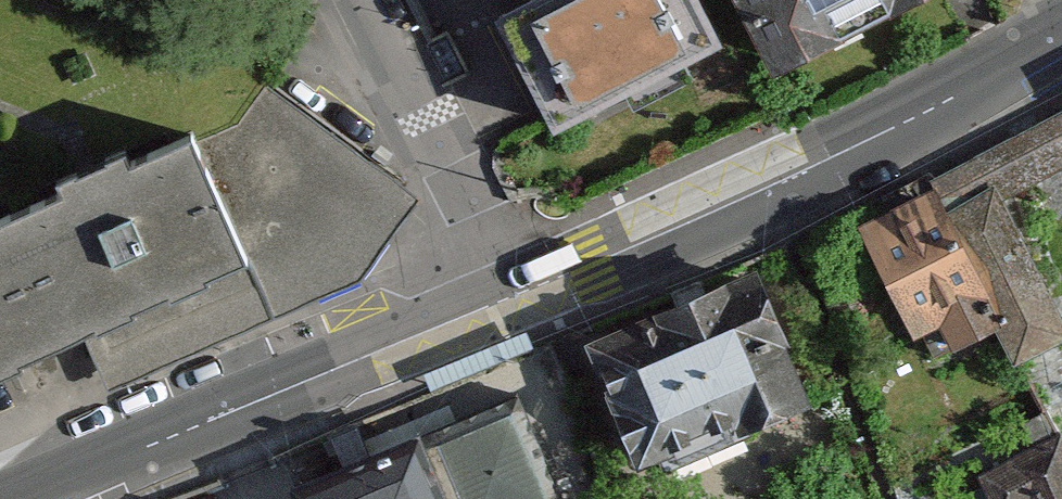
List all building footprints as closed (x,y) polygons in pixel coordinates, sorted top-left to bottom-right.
[(535,0),(405,0),(441,84),(477,94),(497,126),(576,83),(535,0)] [(923,0),(715,0),(760,86),(923,0)] [(243,136),(203,149),(277,316),(364,286),(422,195),(277,89),(243,136)] [(83,337),(107,391),(277,316),(203,149),(196,132),(133,160),(123,138),(55,167),(64,187),(0,215),(0,373),(83,337)] [(931,183),(854,226),(925,353),(1003,310),(931,183)] [(761,259),(587,336),(650,478),(824,401),(761,259)] [(433,430),(463,498),(564,498),(518,393),(433,430)] [(301,486),(307,498),(463,498),(433,430),(301,486)] [(971,479),(981,498),(1061,498),(1061,456),(1052,438),(971,479)]
